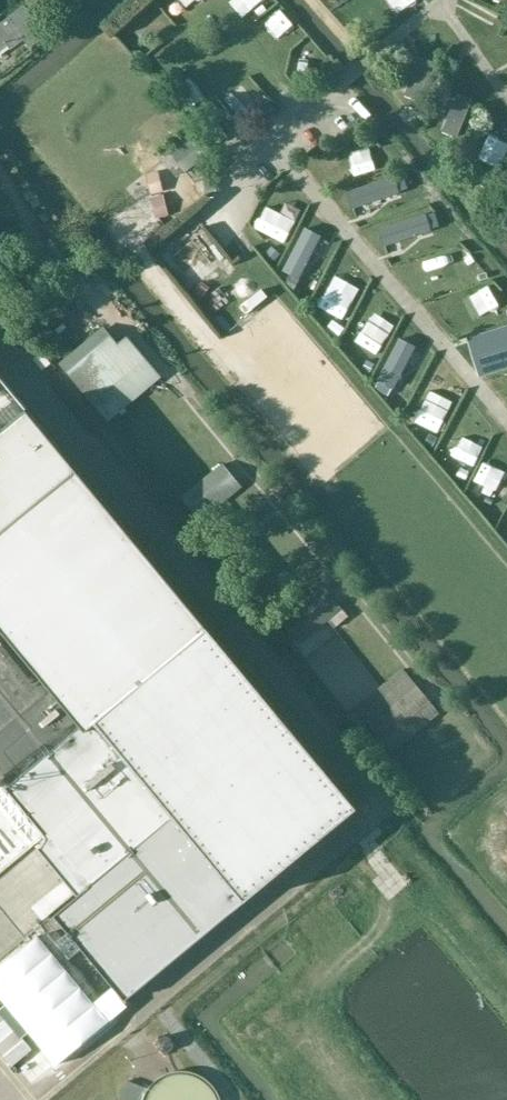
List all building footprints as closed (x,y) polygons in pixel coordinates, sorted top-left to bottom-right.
[(24,41),(30,48),(47,36),(25,7),(10,17),(0,24),(0,51),(8,46),(11,50),(24,41)] [(494,168),(505,144),(484,135),(473,159),(494,168)] [(475,143),(464,138),(457,154),(468,158),(475,143)] [(183,173),(197,162),(186,147),(171,159),(183,173)] [(155,171),(140,175),(146,195),(161,190),(155,171)] [(408,190),(404,176),(395,178),(400,192),(408,190)] [(145,196),(148,216),(164,213),(160,193),(145,196)] [(440,227),(436,213),(427,216),(432,230),(440,227)] [(295,291),(300,281),(290,276),(286,286),(295,291)] [(71,353),(59,362),(76,381),(93,402),(94,403),(145,359),(128,338),(117,347),(100,328),(94,334),(81,344),(71,353)] [(477,341),(486,371),(506,364),(506,329),(502,331),(502,333),(477,341)] [(88,888),(54,917),(125,1002),(356,810),(0,381),(0,782),(88,888)] [(376,391),(389,398),(393,389),(380,382),(376,391)] [(200,520),(242,487),(222,464),(180,498),(200,520)] [(323,585),(314,592),(308,585),(297,594),(303,602),(281,620),(301,644),(328,621),(335,628),(349,616),(343,609),(323,585)] [(392,753),(440,714),(403,669),(354,708),(392,753)] [(148,1089),(146,1092),(144,1095),(143,1099),(142,1099),(221,1099),(220,1095),(213,1084),(203,1076),(192,1071),(179,1070),(167,1073),(156,1080),(148,1089)] [(122,1099),(142,1099),(143,1099),(144,1095),(146,1092),(148,1089),(130,1082),(122,1099)]
